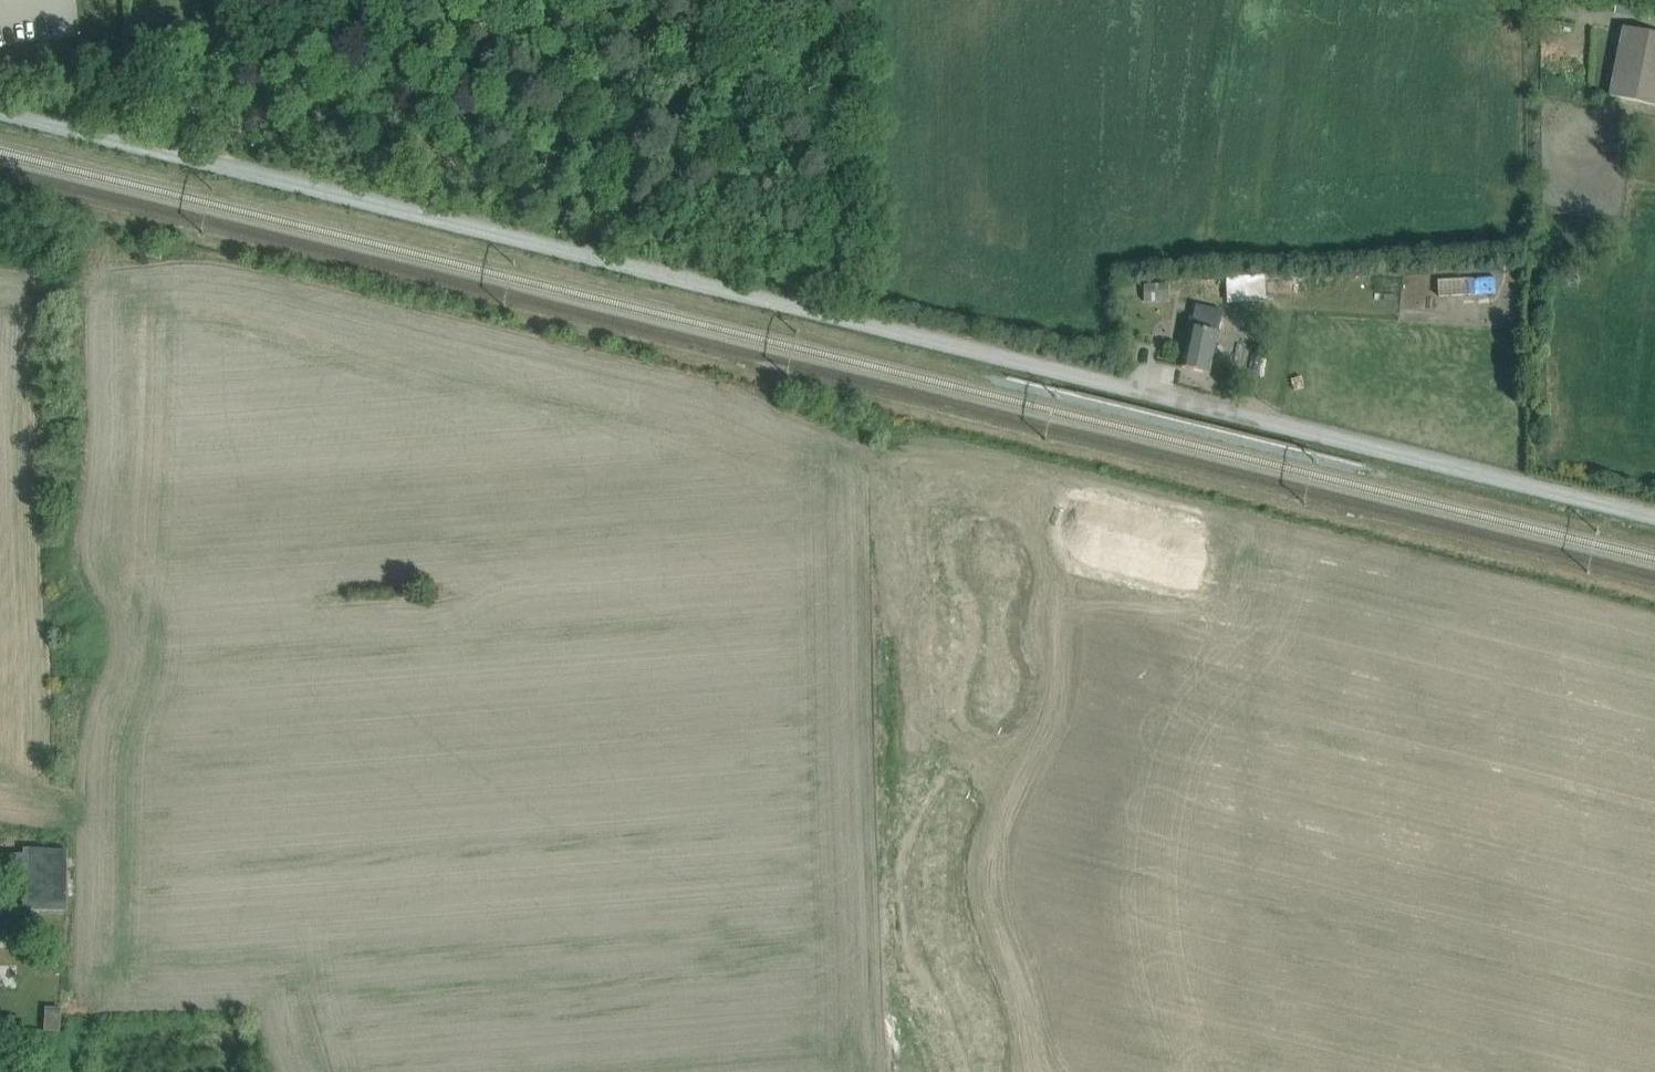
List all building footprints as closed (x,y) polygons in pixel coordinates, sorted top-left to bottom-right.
[(1649,19),(1650,12),(1654,13),(1654,0),(1618,0),(1616,12),(1649,19)] [(1623,29),(1610,97),(1654,106),(1654,35),(1623,29)] [(1210,374),(1215,352),(1224,312),(1196,306),(1182,368),(1210,374)] [(30,904),(68,905),(68,851),(30,849),(25,849),(25,851),(30,851),(30,904)] [(30,939),(30,911),(30,910),(0,910),(0,939),(30,939)] [(46,1008),(45,1024),(62,1025),(63,1009),(46,1008)]
